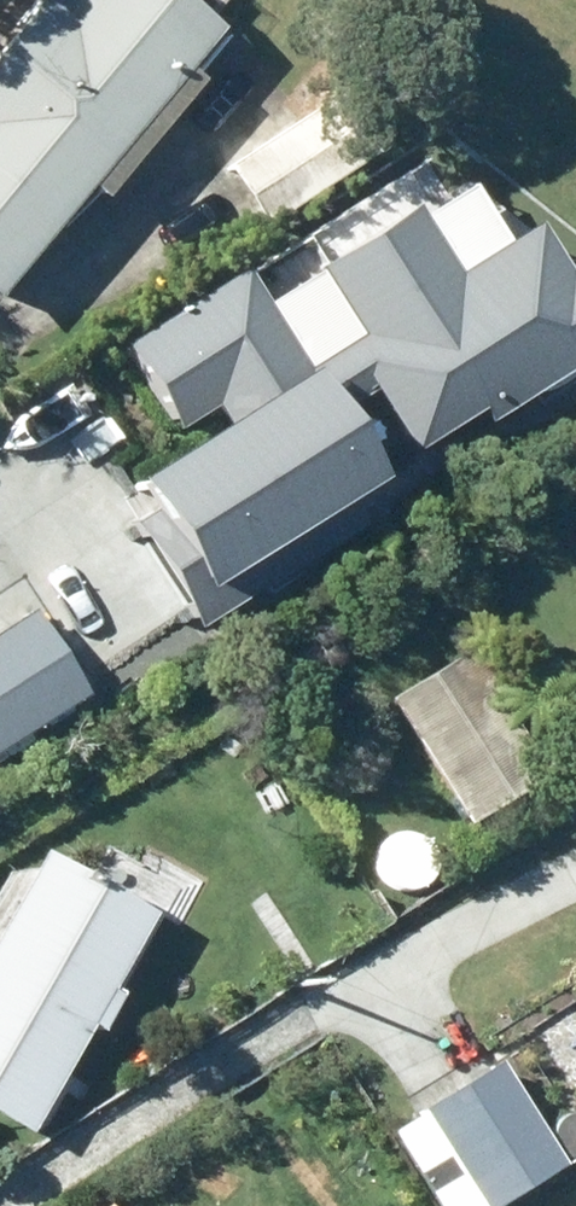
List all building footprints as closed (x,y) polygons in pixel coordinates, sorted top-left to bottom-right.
[(195,30),(159,0),(10,0),(0,12),(0,267),(195,30)] [(328,90),(218,162),(256,220),(366,148),(328,90)] [(419,472),(326,334),(267,247),(108,354),(167,442),(111,480),(129,506),(107,521),(201,661),(438,501),(419,472)] [(113,668),(58,586),(0,625),(0,743),(113,668)] [(379,699),(457,822),(528,777),(450,653),(379,699)] [(0,901),(0,1125),(12,1131),(134,913),(27,853),(0,901)] [(380,1132),(408,1175),(436,1157),(447,1174),(418,1193),(427,1205),(486,1205),(551,1164),(486,1064),(380,1132)]
